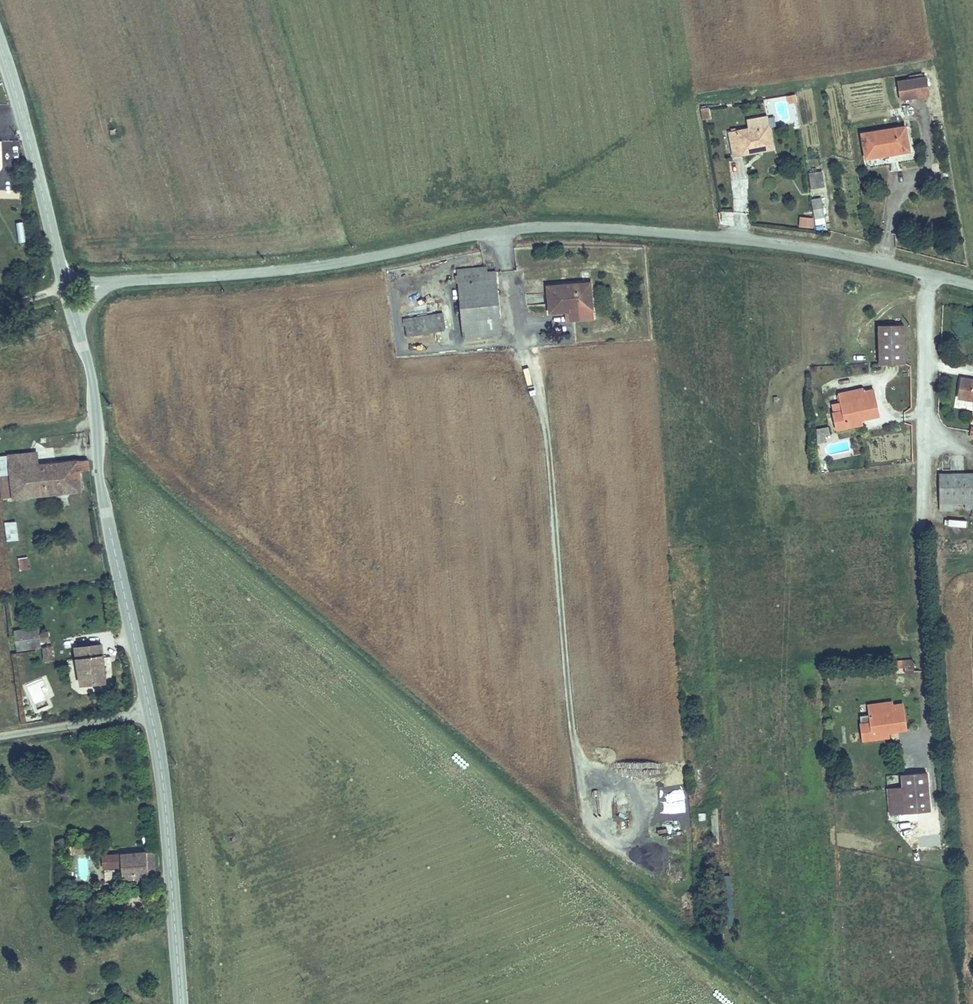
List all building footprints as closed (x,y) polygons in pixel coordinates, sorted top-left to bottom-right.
[(926,95),(924,78),(896,82),(899,100),(926,95)] [(700,107),(700,120),(709,120),(709,107),(700,107)] [(746,119),(748,127),(769,123),(768,116),(746,119)] [(732,157),(759,153),(757,143),(772,140),(769,123),(748,127),(728,130),(732,157)] [(904,127),(859,136),(864,159),(909,151),(904,127)] [(757,143),(759,153),(774,150),(772,140),(757,143)] [(813,185),(824,183),(822,174),(811,175),(813,185)] [(824,202),(816,203),(818,212),(825,211),(824,202)] [(732,212),(723,212),(723,224),(732,224),(732,212)] [(799,227),(813,227),(813,217),(799,217),(799,227)] [(456,298),(495,296),(493,274),(483,275),(482,272),(454,273),(456,298)] [(585,297),(591,296),(590,284),(547,287),(549,312),(569,311),(569,307),(586,305),(585,297)] [(495,296),(456,298),(459,341),(497,339),(495,296)] [(569,311),(592,309),(591,296),(585,297),(586,305),(569,307),(569,311)] [(448,315),(409,321),(412,339),(451,333),(448,315)] [(907,364),(905,325),(878,327),(880,366),(907,364)] [(961,381),(959,400),(972,401),(972,382),(961,381)] [(846,425),(878,417),(871,390),(860,393),(859,390),(839,395),(843,412),(834,415),(838,433),(848,431),(846,425)] [(830,429),(816,431),(818,445),(827,444),(826,438),(831,437),(830,429)] [(10,456),(11,469),(25,467),(38,466),(36,452),(10,456)] [(25,467),(29,496),(79,489),(77,470),(89,469),(88,459),(38,466),(25,467)] [(11,469),(15,497),(29,496),(25,467),(11,469)] [(3,470),(6,498),(15,497),(11,469),(3,470)] [(940,475),(940,498),(972,497),(972,475),(940,475)] [(5,541),(18,540),(16,521),(4,522),(5,541)] [(28,570),(27,557),(17,558),(17,571),(28,570)] [(14,631),(17,650),(34,648),(31,629),(14,631)] [(37,644),(50,642),(48,633),(36,635),(37,644)] [(50,646),(43,647),(45,662),(52,661),(50,646)] [(99,646),(75,651),(81,687),(105,683),(99,646)] [(868,716),(891,713),(890,707),(890,703),(867,707),(868,716)] [(902,705),(890,707),(891,713),(868,716),(870,725),(861,726),(863,744),(874,742),(873,737),(906,732),(902,705)] [(906,814),(931,812),(928,773),(903,775),(904,788),(906,814)] [(906,814),(904,788),(887,789),(890,816),(906,814)] [(91,845),(70,847),(71,855),(92,853),(91,845)] [(147,850),(149,874),(158,873),(155,849),(147,850)] [(119,878),(149,874),(147,850),(105,855),(106,866),(118,865),(119,878)]
